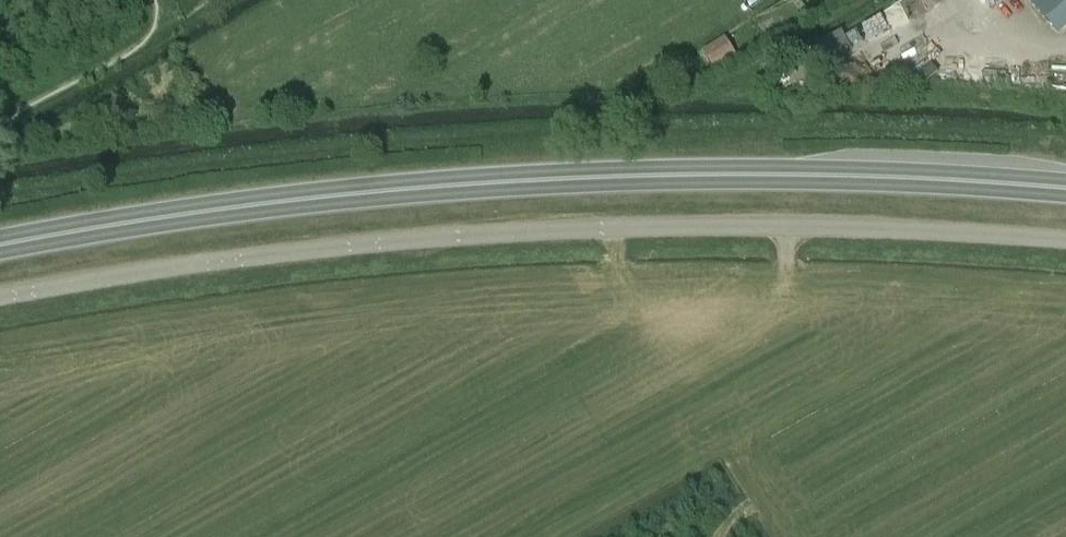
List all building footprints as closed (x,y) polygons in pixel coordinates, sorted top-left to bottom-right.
[(1058,35),(1065,28),(1065,0),(1028,0),(1058,35)] [(899,3),(883,16),(895,31),(911,19),(899,3)] [(704,52),(711,64),(718,74),(740,60),(726,38),(704,52)]
